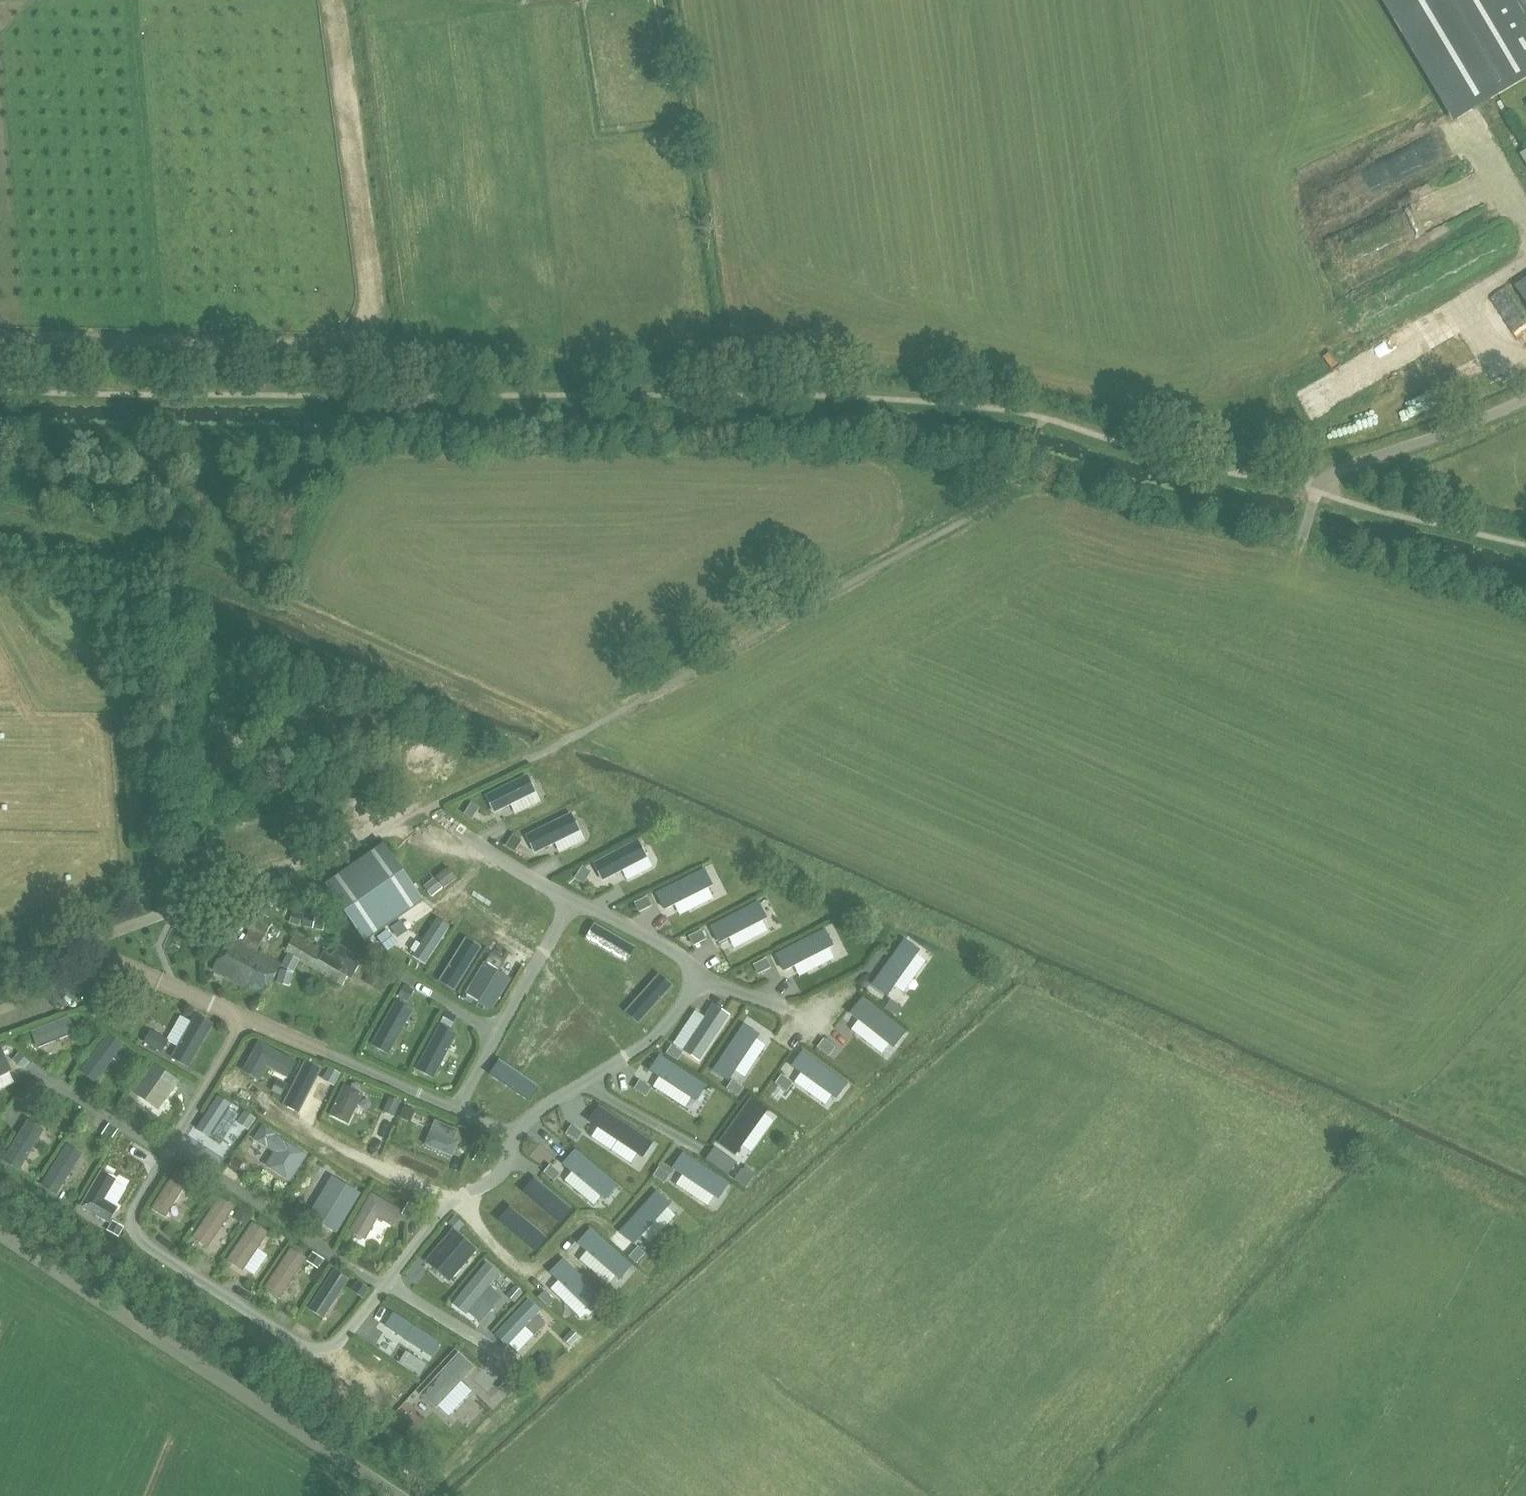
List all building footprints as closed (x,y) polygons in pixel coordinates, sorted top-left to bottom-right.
[(1457,119),(1525,75),(1525,0),(1386,0),(1457,119)] [(1516,286),(1525,301),(1525,279),(1516,286)] [(1503,285),(1489,292),(1495,305),(1509,299),(1503,285)] [(1512,300),(1500,308),(1511,327),(1524,319),(1512,300)] [(527,775),(485,796),(494,813),(510,805),(536,793),(527,775)] [(572,814),(526,836),(535,854),(554,844),(581,831),(572,814)] [(492,838),(506,845),(512,834),(498,827),(492,838)] [(638,840),(593,864),(602,881),(622,871),(647,858),(638,840)] [(384,847),(326,887),(365,943),(423,903),(384,847)] [(705,869),(657,894),(665,910),(674,906),(708,888),(713,886),(705,869)] [(758,902),(710,927),(719,943),(728,939),(761,922),(766,919),(758,902)] [(279,942),(286,930),(259,914),(242,942),(232,936),(213,970),(215,971),(210,979),(221,985),(225,977),(261,998),(280,965),(256,951),(265,935),(279,942)] [(436,920),(412,957),(425,966),(449,928),(436,920)] [(397,924),(389,941),(406,950),(415,932),(397,924)] [(594,925),(585,941),(626,964),(635,949),(594,925)] [(825,929),(776,954),(784,971),(794,966),(829,948),(833,945),(825,929)] [(338,944),(331,955),(296,934),(285,952),(342,986),(347,977),(351,979),(364,959),(338,944)] [(466,940),(439,982),(454,992),(481,949),(466,940)] [(905,940),(873,985),(888,995),(895,986),(917,955),(920,951),(905,940)] [(705,947),(700,959),(712,964),(717,953),(705,947)] [(508,980),(498,974),(484,965),(466,995),(491,1010),(509,981),(508,980)] [(659,975),(626,1012),(639,1024),(672,987),(659,975)] [(812,977),(805,988),(818,996),(825,985),(812,977)] [(862,998),(850,1014),(859,1021),(889,1045),(893,1049),(906,1033),(862,998)] [(395,1003),(371,1046),(388,1055),(411,1012),(395,1003)] [(706,1016),(684,1050),(700,1061),(730,1016),(713,1005),(706,1016)] [(178,1047),(172,1058),(188,1067),(212,1025),(196,1016),(192,1023),(178,1047)] [(68,1018),(32,1032),(38,1047),(74,1033),(68,1018)] [(743,1025),(713,1070),(729,1081),(734,1072),(756,1040),(759,1035),(743,1025)] [(439,1027),(417,1071),(433,1079),(456,1035),(439,1027)] [(108,1036),(82,1071),(96,1081),(122,1046),(108,1036)] [(296,1063),(260,1043),(244,1071),(259,1079),(266,1065),(288,1077),(296,1063)] [(13,1071),(0,1044),(0,1077),(13,1071)] [(802,1050),(791,1066),(801,1073),(832,1095),(836,1098),(848,1082),(802,1050)] [(660,1054),(650,1070),(660,1077),(692,1097),(697,1100),(707,1084),(660,1054)] [(499,1061),(489,1076),(529,1103),(539,1088),(499,1061)] [(153,1063),(132,1093),(158,1111),(179,1081),(153,1063)] [(305,1064),(283,1107),(299,1115),(321,1072),(305,1064)] [(348,1124),(362,1094),(344,1086),(330,1115),(348,1124)] [(8,1118),(16,1100),(6,1095),(0,1108),(0,1114),(8,1118)] [(218,1097),(196,1130),(208,1139),(211,1135),(228,1108),(230,1105),(218,1097)] [(751,1097),(719,1143),(736,1155),(742,1146),(765,1114),(768,1109),(751,1097)] [(588,1121),(598,1127),(638,1154),(642,1157),(653,1142),(598,1105),(588,1121)] [(539,1127),(550,1120),(544,1109),(533,1116),(539,1127)] [(436,1121),(431,1131),(425,1145),(452,1156),(458,1142),(454,1141),(459,1131),(436,1121)] [(28,1122),(5,1160),(20,1169),(43,1131),(28,1122)] [(307,1155),(262,1127),(254,1139),(275,1153),(266,1166),(291,1182),(307,1155)] [(67,1147),(43,1185),(57,1193),(80,1156),(67,1147)] [(575,1151),(563,1165),(572,1172),(601,1197),(605,1200),(616,1186),(575,1151)] [(683,1154),(673,1169),(682,1176),(714,1197),(718,1199),(728,1184),(683,1154)] [(746,1167),(735,1181),(745,1188),(756,1174),(746,1167)] [(80,1207),(110,1224),(119,1208),(105,1200),(118,1178),(101,1169),(80,1207)] [(176,1172),(152,1209),(165,1218),(189,1180),(176,1172)] [(337,1234),(361,1195),(333,1178),(309,1217),(337,1234)] [(534,1180),(523,1193),(560,1225),(572,1211),(534,1180)] [(372,1193),(350,1231),(365,1240),(378,1218),(392,1226),(401,1210),(372,1193)] [(656,1193),(619,1233),(633,1245),(641,1237),(666,1209),(670,1205),(656,1193)] [(219,1199),(195,1236),(197,1237),(197,1240),(204,1244),(207,1244),(209,1245),(233,1209),(219,1199)] [(510,1208),(498,1222),(536,1253),(547,1239),(510,1208)] [(253,1225),(228,1261),(242,1271),(256,1251),(267,1234),(253,1225)] [(590,1230),(578,1244),(586,1252),(615,1277),(619,1280),(631,1266),(590,1230)] [(453,1232),(431,1257),(446,1270),(445,1271),(453,1278),(461,1270),(460,1269),(475,1251),(453,1232)] [(291,1251),(266,1287),(280,1296),(305,1260),(291,1251)] [(489,1260),(453,1302),(466,1313),(502,1270),(489,1260)] [(563,1261),(550,1274),(558,1282),(586,1308),(589,1312),(602,1299),(563,1261)] [(333,1267),(315,1295),(340,1311),(358,1284),(333,1267)] [(529,1301),(495,1335),(507,1347),(509,1345),(525,1328),(540,1312),(529,1301)] [(395,1313),(387,1327),(432,1356),(440,1342),(395,1313)] [(461,1350),(421,1393),(436,1407),(476,1365),(461,1350)]
